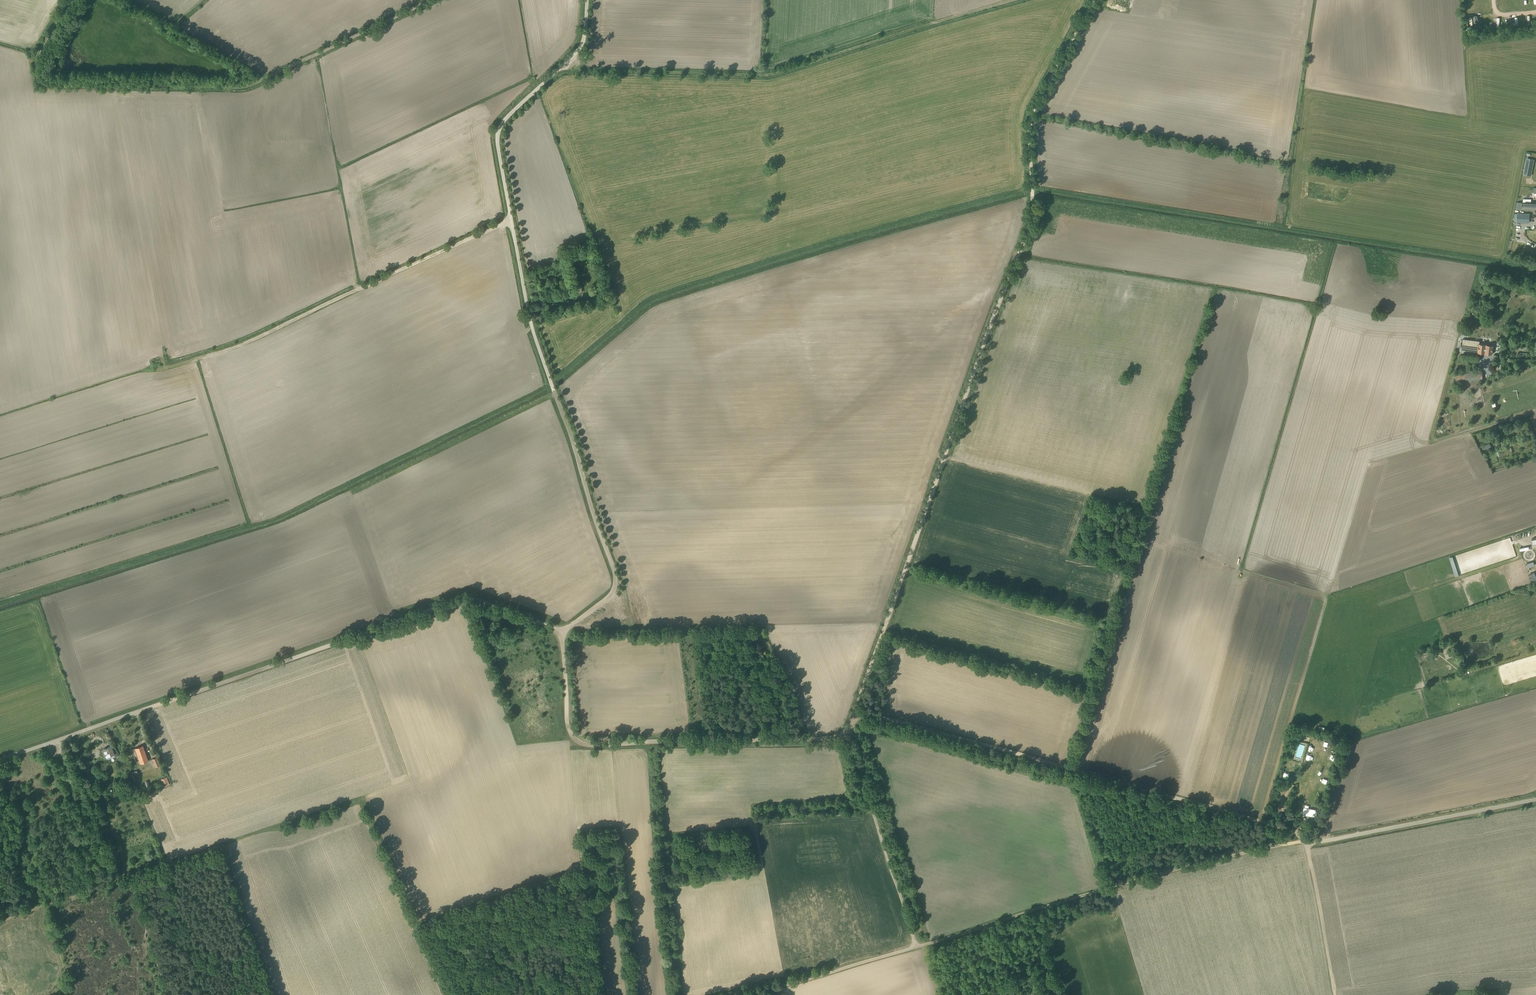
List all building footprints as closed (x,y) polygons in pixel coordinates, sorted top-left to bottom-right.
[(1526,161),(1523,175),(1531,176),(1534,163),(1526,161)] [(1529,223),(1530,214),(1517,213),(1517,222),(1529,223)] [(1473,343),(1474,340),(1463,339),(1462,350),(1485,353),(1492,354),(1493,345),(1473,343)] [(1455,373),(1456,384),(1484,380),(1482,370),(1455,373)] [(1452,556),(1448,557),(1454,576),(1458,575),(1452,556)] [(143,745),(132,749),(135,756),(138,755),(141,763),(148,760),(143,745)] [(109,759),(115,756),(118,755),(115,747),(112,748),(111,746),(102,749),(105,757),(106,757),(106,758),(107,759),(108,759),(109,759)] [(89,782),(95,780),(90,768),(85,771),(89,782)] [(164,787),(169,784),(166,777),(161,779),(164,787)] [(1303,808),(1302,814),(1314,816),(1314,815),(1315,811),(1315,810),(1303,808)]
